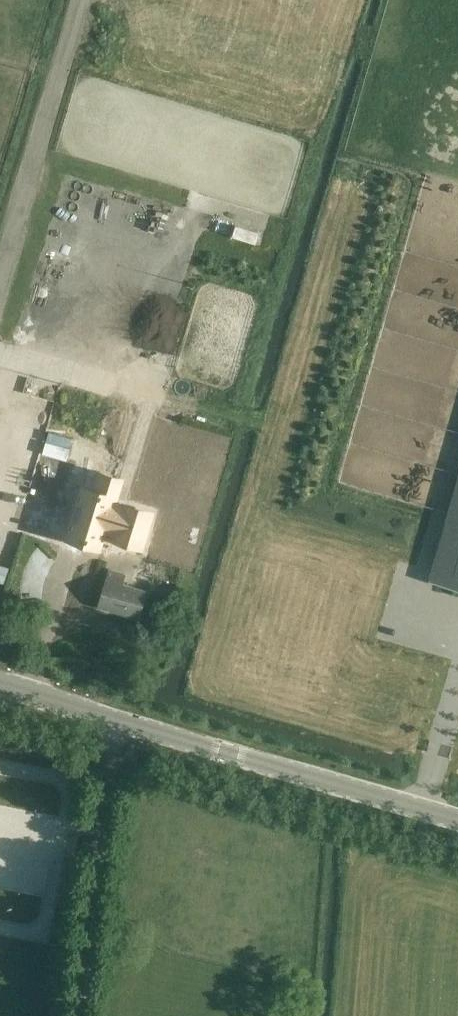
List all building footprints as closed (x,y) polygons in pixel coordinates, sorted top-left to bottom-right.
[(259,233),(235,226),(231,237),(255,244),(259,233)] [(65,539),(102,551),(106,538),(145,552),(158,511),(121,500),(127,478),(91,465),(65,539)] [(437,573),(457,579),(457,498),(437,573)] [(26,552),(25,598),(69,599),(71,554),(26,552)] [(108,566),(97,609),(151,622),(158,590),(129,583),(132,572),(108,566)]
